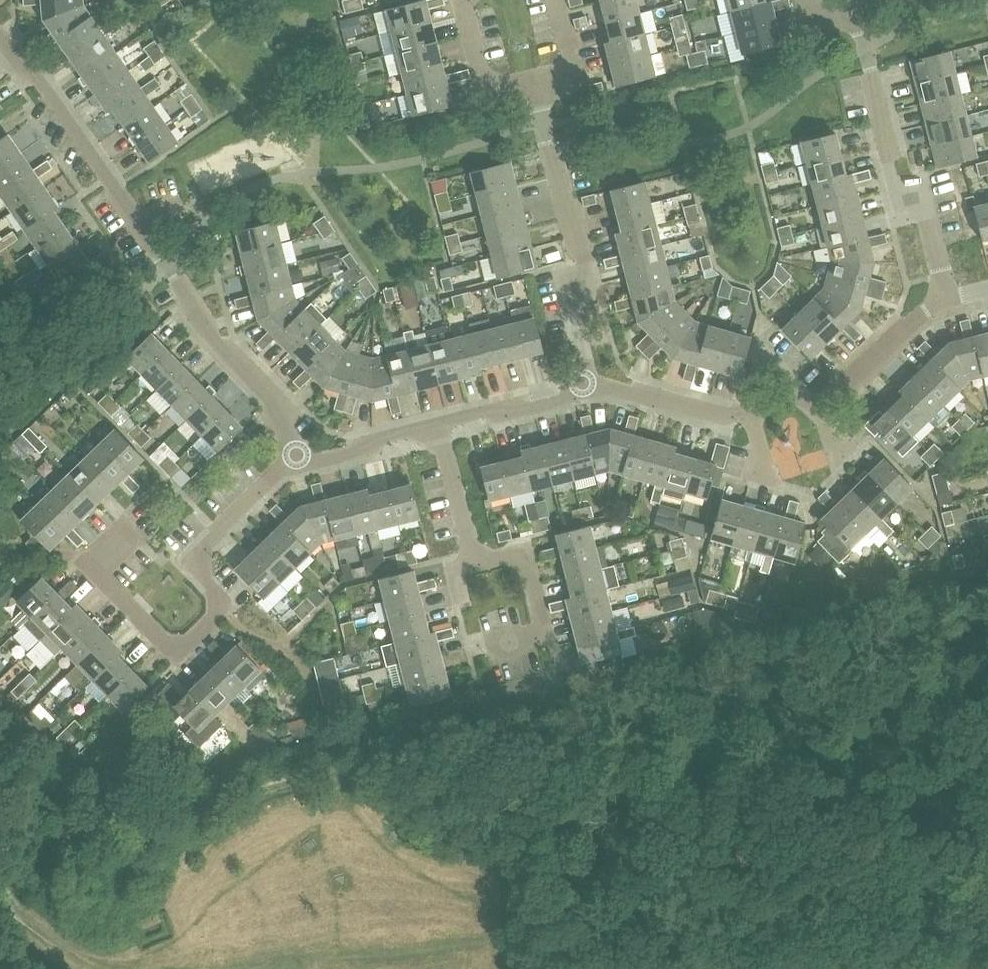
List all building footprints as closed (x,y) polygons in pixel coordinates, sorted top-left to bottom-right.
[(81,0),(43,0),(45,19),(82,5),(81,0)] [(331,10),(339,9),(337,0),(329,0),(331,10)] [(354,11),(351,0),(342,0),(345,13),(354,11)] [(354,11),(365,8),(362,0),(351,0),(354,11)] [(393,32),(430,22),(427,9),(445,5),(444,0),(425,0),(424,0),(422,0),(387,9),(393,32)] [(606,21),(638,13),(635,0),(601,0),(606,21)] [(685,1),(687,10),(700,7),(698,0),(690,0),(685,1)] [(770,2),(769,1),(765,2),(764,0),(730,0),(732,10),(770,2)] [(789,0),(777,0),(775,0),(778,10),(791,7),(789,0)] [(732,10),(738,32),(775,23),(770,2),(732,10)] [(59,39),(90,17),(82,5),(45,19),(59,39)] [(643,33),(638,13),(606,21),(611,41),(643,33)] [(682,14),(670,17),(672,27),(685,23),(682,14)] [(341,21),(345,37),(365,33),(361,16),(341,21)] [(587,16),(574,19),(576,29),(589,25),(587,16)] [(90,17),(59,39),(72,57),(103,36),(90,17)] [(398,52),(435,43),(430,22),(393,32),(398,52)] [(674,35),(687,32),(685,23),(672,27),(674,35)] [(780,45),(775,23),(738,32),(743,54),(780,45)] [(612,64),(649,55),(643,33),(611,41),(606,42),(612,64)] [(48,35),(38,42),(43,50),(54,43),(48,35)] [(84,75),(115,53),(103,36),(72,57),(84,75)] [(144,47),(149,56),(161,48),(155,40),(144,47)] [(440,63),(435,43),(398,52),(403,72),(440,63)] [(166,55),(161,48),(149,56),(155,63),(166,55)] [(699,65),(709,62),(705,49),(695,51),(699,65)] [(348,54),(351,64),(365,60),(363,50),(348,54)] [(699,65),(695,51),(692,52),(686,54),(690,67),(699,65)] [(912,60),(917,82),(954,73),(949,51),(912,60)] [(115,53),(84,75),(79,79),(84,86),(89,83),(96,93),(127,71),(115,53)] [(654,77),(649,55),(612,64),(617,86),(654,77)] [(351,64),(353,72),(367,69),(365,60),(351,64)] [(403,72),(409,94),(446,84),(471,78),(468,69),(443,75),(440,63),(403,72)] [(108,111),(139,88),(127,71),(96,93),(108,111)] [(959,94),(954,73),(917,82),(922,103),(959,94)] [(155,76),(144,84),(151,92),(161,85),(155,76)] [(589,84),(591,92),(604,89),(602,81),(589,84)] [(174,91),(186,109),(198,101),(185,83),(174,91)] [(451,106),(446,84),(409,94),(414,115),(451,106)] [(152,106),(139,88),(108,111),(109,111),(113,109),(125,126),(152,106)] [(965,115),(959,94),(922,103),(928,124),(965,115)] [(203,109),(198,101),(186,109),(191,117),(203,109)] [(137,143),(164,124),(152,106),(125,126),(137,143)] [(368,113),(358,115),(361,128),(371,126),(368,113)] [(970,136),(965,115),(928,124),(933,146),(970,136)] [(150,162),(177,143),(164,124),(137,143),(150,162)] [(803,141),(808,163),(840,155),(835,133),(803,141)] [(20,153),(7,134),(0,139),(0,167),(20,153)] [(970,136),(933,146),(939,167),(976,158),(970,136)] [(20,153),(0,167),(0,192),(1,193),(32,171),(20,153)] [(808,163),(813,183),(845,175),(840,155),(808,163)] [(32,171),(1,193),(13,210),(44,189),(37,179),(53,168),(48,160),(32,171)] [(761,164),(763,174),(776,171),(774,161),(761,164)] [(985,161),(976,164),(979,176),(987,174),(987,171),(985,161)] [(514,184),(509,162),(472,171),(478,193),(514,184)] [(845,175),(813,183),(819,204),(856,195),(853,184),(872,179),(869,169),(850,174),(845,175)] [(779,179),(776,171),(763,174),(766,183),(779,179)] [(691,182),(688,172),(675,175),(678,185),(691,182)] [(649,204),(644,181),(611,190),(617,211),(649,204)] [(478,193),(483,214),(520,205),(514,184),(478,193)] [(57,207),(44,189),(13,210),(26,229),(57,207)] [(435,194),(437,203),(450,200),(448,190),(435,194)] [(582,197),(584,206),(597,203),(595,194),(582,197)] [(819,204),(824,225),(861,216),(856,195),(819,204)] [(977,208),(974,195),(965,197),(969,211),(974,210),(982,241),(987,239),(987,205),(977,208)] [(437,203),(440,212),(453,209),(450,200),(437,203)] [(684,206),(686,216),(699,213),(696,203),(684,206)] [(654,224),(649,204),(617,211),(622,231),(654,224)] [(483,214),(488,236),(525,226),(520,205),(483,214)] [(57,207),(26,229),(38,246),(65,227),(53,210),(57,207)] [(701,221),(699,213),(686,216),(688,224),(701,221)] [(314,223),(319,231),(329,224),(324,215),(314,223)] [(866,237),(861,216),(824,225),(829,247),(866,237)] [(274,221),(237,230),(243,252),(280,243),(274,221)] [(325,238),(335,231),(329,224),(319,231),(325,238)] [(617,233),(623,254),(660,245),(654,224),(622,231),(617,233)] [(777,227),(780,237),(793,234),(790,224),(777,227)] [(525,226),(488,236),(494,257),(531,248),(525,226)] [(77,245),(65,227),(38,246),(50,264),(77,245)] [(13,231),(2,239),(8,247),(18,239),(13,231)] [(458,232),(446,235),(448,245),(461,242),(458,232)] [(872,236),(874,246),(887,242),(885,233),(872,236)] [(795,242),(793,234),(780,237),(782,245),(795,242)] [(829,247),(833,261),(872,262),(866,237),(829,247)] [(448,245),(451,254),(463,251),(461,242),(448,245)] [(285,264),(280,243),(243,252),(246,264),(240,266),(242,275),(248,274),(248,273),(285,264)] [(63,282),(90,263),(77,245),(50,264),(63,282)] [(665,266),(660,245),(623,254),(604,259),(606,268),(625,264),(628,275),(665,266)] [(494,257),(499,278),(536,269),(531,248),(494,257)] [(342,257),(350,269),(358,263),(350,252),(342,257)] [(703,269),(713,266),(710,255),(700,257),(703,269)] [(337,257),(325,260),(328,273),(333,272),(340,271),(339,269),(337,257)] [(774,275),(767,282),(776,291),(792,276),(778,261),(774,275)] [(866,286),(872,262),(833,261),(829,275),(866,286)] [(359,287),(361,290),(372,283),(358,263),(350,269),(339,279),(353,293),(359,287)] [(13,264),(1,272),(9,283),(21,274),(13,264)] [(290,285),(285,264),(248,273),(248,274),(253,294),(290,285)] [(633,296),(670,287),(665,266),(628,275),(633,296)] [(37,267),(27,274),(32,282),(43,275),(37,267)] [(22,290),(32,282),(27,274),(16,282),(22,290)] [(829,275),(825,289),(859,310),(866,286),(829,275)] [(435,276),(425,279),(429,293),(438,290),(435,276)] [(450,276),(444,277),(441,278),(444,291),(454,289),(450,276)] [(874,278),(871,288),(884,291),(887,282),(874,278)] [(419,304),(414,282),(399,286),(405,308),(419,304)] [(513,282),(503,284),(506,296),(516,293),(513,282)] [(767,282),(760,288),(770,297),(776,291),(767,282)] [(377,290),(372,283),(361,290),(366,298),(377,290)] [(503,284),(494,287),(497,298),(506,296),(503,284)] [(290,285),(253,294),(260,319),(294,300),(290,285)] [(728,298),(738,300),(741,287),(732,285),(728,298)] [(393,286),(383,289),(387,302),(396,300),(393,286)] [(674,302),(670,287),(633,296),(614,301),(617,310),(636,306),(639,321),(674,302)] [(750,290),(741,287),(738,300),(747,303),(750,290)] [(882,300),(884,291),(871,288),(869,297),(882,300)] [(859,310),(825,289),(814,300),(841,327),(859,310)] [(471,293),(461,295),(464,306),(474,304),(471,293)] [(464,306),(461,295),(452,297),(455,308),(464,306)] [(235,299),(237,309),(250,305),(248,296),(235,299)] [(30,298),(21,304),(26,313),(35,307),(30,298)] [(304,310),(294,300),(260,319),(277,337),(304,310)] [(814,300),(798,315),(826,342),(841,327),(814,300)] [(312,302),(304,310),(277,337),(292,352),(319,326),(327,318),(312,302)] [(684,312),(674,302),(639,321),(657,339),(684,312)] [(657,339),(674,357),(694,323),(684,312),(657,339)] [(826,342),(798,315),(783,330),(809,358),(826,342)] [(535,319),(513,324),(522,357),(543,351),(535,319)] [(960,321),(963,334),(972,332),(969,319),(960,321)] [(709,327),(694,323),(674,357),(698,363),(709,327)] [(522,357),(513,324),(492,330),(501,362),(522,357)] [(852,325),(845,331),(855,341),(861,334),(852,325)] [(319,326),(292,352),(307,368),(334,341),(319,326)] [(698,363),(719,369),(729,333),(709,327),(698,363)] [(409,351),(418,388),(439,383),(430,346),(418,348),(413,330),(404,332),(408,351),(409,351)] [(492,330),(472,335),(480,367),(481,367),(501,362),(492,330)] [(151,333),(127,356),(143,373),(167,349),(151,333)] [(751,339),(729,333),(719,369),(740,375),(751,339)] [(263,350),(273,341),(266,334),(256,343),(263,350)] [(987,373),(987,334),(974,337),(984,374),(987,373)] [(451,340),(460,377),(482,372),(481,367),(480,367),(472,335),(451,340)] [(646,336),(636,345),(643,352),(652,343),(646,336)] [(974,337),(950,344),(969,378),(984,374),(974,337)] [(451,340),(430,346),(439,383),(460,377),(451,340)] [(345,352),(334,341),(307,368),(325,386),(345,352)] [(918,347),(927,357),(934,350),(925,341),(918,347)] [(652,343),(643,352),(650,359),(659,350),(652,343)] [(958,389),(969,378),(950,344),(932,361),(958,389)] [(182,365),(167,349),(143,373),(158,388),(182,365)] [(409,351),(408,351),(388,356),(397,393),(418,388),(409,351)] [(359,356),(345,352),(325,386),(348,393),(359,356)] [(373,360),(359,356),(348,393),(372,399),(373,360)] [(397,393),(388,356),(373,360),(372,399),(387,396),(392,414),(402,412),(397,393)] [(932,361),(916,376),(943,404),(958,389),(932,361)] [(197,380),(182,365),(158,388),(173,404),(197,380)] [(687,368),(683,380),(693,383),(696,370),(687,368)] [(293,381),(300,388),(310,379),(303,372),(293,381)] [(927,419),(943,404),(916,376),(901,391),(927,419)] [(205,389),(197,380),(173,404),(188,419),(212,396),(216,392),(210,385),(205,389)] [(72,385),(64,394),(71,400),(79,392),(72,385)] [(903,395),(889,410),(911,434),(927,419),(901,391),(900,392),(903,395)] [(98,401),(105,409),(115,399),(108,392),(98,401)] [(188,419),(203,435),(227,411),(212,396),(188,419)] [(335,405),(344,408),(347,398),(338,396),(335,405)] [(356,401),(347,398),(344,408),(353,410),(356,401)] [(105,409),(112,415),(122,406),(115,399),(105,409)] [(918,441),(911,434),(889,410),(884,414),(882,416),(877,412),(864,425),(875,436),(879,432),(896,449),(902,456),(918,441)] [(243,428),(227,411),(203,435),(219,451),(243,428)] [(966,412),(958,419),(968,429),(975,422),(973,420),(966,412)] [(580,417),(584,430),(593,428),(590,415),(580,417)] [(630,415),(626,428),(635,430),(639,418),(630,415)] [(968,429),(958,419),(952,426),(958,433),(961,436),(968,429)] [(128,433),(135,440),(145,430),(138,423),(128,433)] [(22,434),(31,443),(38,437),(29,427),(22,434)] [(116,430),(101,445),(127,473),(143,457),(116,430)] [(152,437),(145,430),(135,440),(142,447),(152,437)] [(610,430),(585,436),(594,473),(609,469),(610,430)] [(609,469),(623,473),(634,436),(610,430),(609,469)] [(585,436),(564,441),(573,478),(594,473),(585,436)] [(654,442),(634,436),(623,473),(643,479),(654,442)] [(47,446),(38,437),(31,443),(41,453),(47,446)] [(564,441),(543,446),(552,483),(573,478),(564,441)] [(675,448),(654,442),(643,479),(656,482),(651,501),(660,503),(663,494),(665,485),(675,448)] [(521,452),(522,456),(530,489),(552,483),(543,446),(531,449),(530,443),(520,446),(522,452),(521,452)] [(934,443),(927,450),(936,459),(944,452),(941,450),(934,443)] [(120,479),(124,484),(131,477),(127,473),(101,445),(85,460),(111,488),(120,479)] [(683,499),(686,491),(695,459),(675,453),(676,448),(675,448),(665,485),(663,494),(683,499)] [(927,450),(921,457),(927,464),(930,466),(936,459),(927,450)] [(165,471),(175,462),(168,455),(159,464),(165,471)] [(522,456),(503,461),(510,494),(530,489),(522,456)] [(716,465),(695,459),(686,491),(707,497),(716,465)] [(886,459),(869,475),(896,502),(912,486),(886,459)] [(96,503),(111,488),(85,460),(69,475),(96,503)] [(510,494),(503,461),(481,467),(489,499),(510,494)] [(181,469),(175,462),(165,471),(172,478),(181,469)] [(3,469),(0,471),(0,485),(10,476),(3,469)] [(862,481),(854,490),(881,517),(896,502),(869,475),(865,470),(858,477),(862,481)] [(932,475),(934,484),(947,481),(945,471),(932,475)] [(53,491),(80,518),(96,503),(69,475),(53,491)] [(140,486),(131,477),(124,484),(134,493),(140,486)] [(934,484),(939,504),(953,501),(947,481),(934,484)] [(315,497),(324,495),(321,482),(311,485),(315,497)] [(412,484),(390,490),(397,522),(420,516),(412,484)] [(368,490),(347,495),(356,533),(368,530),(373,549),(382,546),(377,527),(368,490)] [(368,490),(377,527),(397,522),(390,490),(370,495),(369,490),(368,490)] [(854,490),(838,505),(865,532),(874,524),(887,537),(894,531),(881,517),(854,490)] [(72,526),(80,518),(53,491),(38,506),(65,533),(78,547),(85,540),(72,526)] [(834,500),(825,491),(818,498),(828,507),(834,500)] [(347,495),(325,501),(335,538),(356,533),(347,495)] [(732,543),(743,506),(721,500),(711,537),(732,543)] [(790,500),(786,513),(796,515),(799,502),(790,500)] [(325,501),(301,507),(320,541),(335,538),(325,501)] [(633,517),(636,507),(623,503),(620,514),(633,517)] [(270,510),(279,520),(286,513),(277,504),(270,510)] [(755,510),(743,506),(732,543),(753,549),(764,512),(766,507),(756,504),(755,510)] [(589,505),(581,508),(584,520),(593,518),(589,505)] [(660,505),(655,523),(666,525),(675,528),(678,516),(680,510),(660,505)] [(865,532),(838,505),(822,520),(830,529),(818,541),(839,563),(852,550),(849,547),(865,532)] [(22,521),(49,549),(65,533),(38,506),(22,521)] [(320,541),(301,507),(283,524),(309,552),(320,541)] [(572,510),(575,523),(584,520),(581,508),(572,510)] [(945,526),(955,523),(952,510),(942,513),(945,526)] [(785,518),(764,512),(753,549),(765,552),(760,571),(769,574),(775,555),(785,518)] [(549,516),(539,518),(542,531),(552,529),(549,516)] [(688,518),(678,516),(675,528),(684,530),(688,518)] [(539,518),(530,520),(533,533),(542,531),(539,518)] [(806,524),(785,518),(775,555),(796,561),(806,524)] [(283,524),(268,539),(294,567),(309,552),(283,524)] [(932,525),(925,532),(934,541),(941,535),(932,525)] [(542,560),(562,556),(594,547),(589,526),(556,534),(560,546),(540,551),(542,560)] [(510,529),(497,532),(499,542),(512,539),(510,529)] [(934,541),(925,532),(918,539),(927,548),(934,541)] [(686,547),(683,538),(670,541),(672,550),(686,547)] [(278,582),(279,582),(294,567),(268,539),(252,554),(278,582)] [(820,544),(809,555),(821,568),(832,558),(820,544)] [(599,569),(594,547),(562,556),(567,576),(599,569)] [(675,560),(688,556),(686,547),(672,550),(675,560)] [(414,550),(405,552),(408,565),(418,562),(414,550)] [(388,570),(399,567),(408,565),(405,552),(385,557),(388,570)] [(263,597),(278,582),(252,554),(236,570),(263,597)] [(965,566),(964,562),(962,554),(953,556),(956,569),(965,566)] [(28,563),(15,575),(21,581),(33,569),(28,563)] [(351,568),(354,579),(367,575),(364,565),(351,568)] [(608,566),(599,569),(567,576),(572,596),(605,589),(619,585),(614,565),(608,566)] [(416,582),(413,570),(381,578),(386,600),(419,592),(437,587),(435,578),(416,582)] [(693,575),(670,581),(673,594),(687,591),(696,589),(693,575)] [(333,576),(324,585),(331,592),(340,583),(333,576)] [(20,629),(24,625),(57,593),(41,577),(18,600),(26,609),(13,622),(20,629)] [(21,589),(11,579),(2,588),(12,598),(21,589)] [(71,579),(62,589),(68,595),(78,586),(71,579)] [(24,625),(40,640),(72,608),(64,600),(68,595),(62,589),(57,593),(24,625)] [(605,589),(572,596),(567,598),(568,599),(549,603),(551,613),(570,608),(573,620),(610,610),(605,589)] [(690,604),(697,602),(699,601),(696,589),(687,591),(690,604)] [(705,603),(714,605),(718,592),(709,590),(705,603)] [(392,621),(424,613),(419,592),(386,600),(392,621)] [(739,598),(718,592),(714,605),(735,611),(739,598)] [(317,606),(307,596),(300,603),(309,613),(317,606)] [(739,601),(735,617),(756,622),(760,607),(739,601)] [(309,613),(300,603),(284,620),(282,622),(284,624),(283,626),(290,632),(293,629),(309,613)] [(75,605),(72,608),(40,640),(55,656),(63,647),(91,620),(75,605)] [(573,620),(578,641),(615,632),(615,630),(610,610),(573,620)] [(392,621),(397,642),(434,632),(429,633),(424,613),(392,621)] [(95,616),(91,620),(63,647),(79,663),(106,636),(97,627),(101,623),(95,616)] [(341,623),(343,633),(357,630),(354,620),(341,623)] [(578,641),(583,663),(621,653),(617,640),(636,635),(634,626),(615,630),(615,632),(578,641)] [(453,628),(434,632),(397,642),(402,663),(439,653),(436,641),(455,637),(453,628)] [(359,639),(357,630),(343,633),(345,642),(344,642),(347,654),(363,650),(369,649),(367,637),(359,639)] [(80,692),(94,678),(118,656),(122,652),(106,636),(79,663),(87,671),(77,681),(73,685),(80,692)] [(221,661),(244,684),(250,690),(266,675),(265,673),(271,667),(243,639),(237,645),(228,654),(214,640),(207,647),(216,655),(221,661)] [(408,684),(445,674),(439,653),(402,663),(408,684)] [(132,671),(118,656),(94,678),(109,695),(132,671)] [(333,658),(313,663),(319,684),(332,680),(338,679),(333,658)] [(229,699),(244,684),(221,661),(205,676),(229,699)] [(148,687),(132,671),(109,695),(124,710),(148,687)] [(30,673),(21,682),(27,689),(37,680),(30,673)] [(450,696),(445,674),(408,684),(413,705),(450,696)] [(205,676),(190,691),(213,715),(229,699),(205,676)] [(332,680),(319,684),(324,705),(337,702),(332,680)] [(27,689),(21,682),(11,691),(18,698),(27,689)] [(365,695),(378,691),(375,682),(362,685),(365,695)] [(213,715),(190,691),(180,700),(176,696),(176,695),(167,686),(161,692),(167,698),(158,707),(169,718),(177,710),(193,726),(184,734),(198,749),(222,725),(213,715)] [(378,691),(365,695),(367,704),(380,700),(378,691)] [(40,730),(47,724),(51,719),(43,711),(32,722),(40,730)] [(313,734),(309,717),(283,723),(297,739),(313,734)] [(55,718),(49,724),(56,732),(62,726),(55,718)] [(73,735),(75,733),(82,726),(75,719),(66,729),(73,735)] [(258,737),(265,730),(256,721),(249,728),(258,737)] [(63,744),(67,740),(73,735),(66,729),(57,738),(63,744)] [(274,740),(265,730),(258,737),(267,746),(274,740)]
